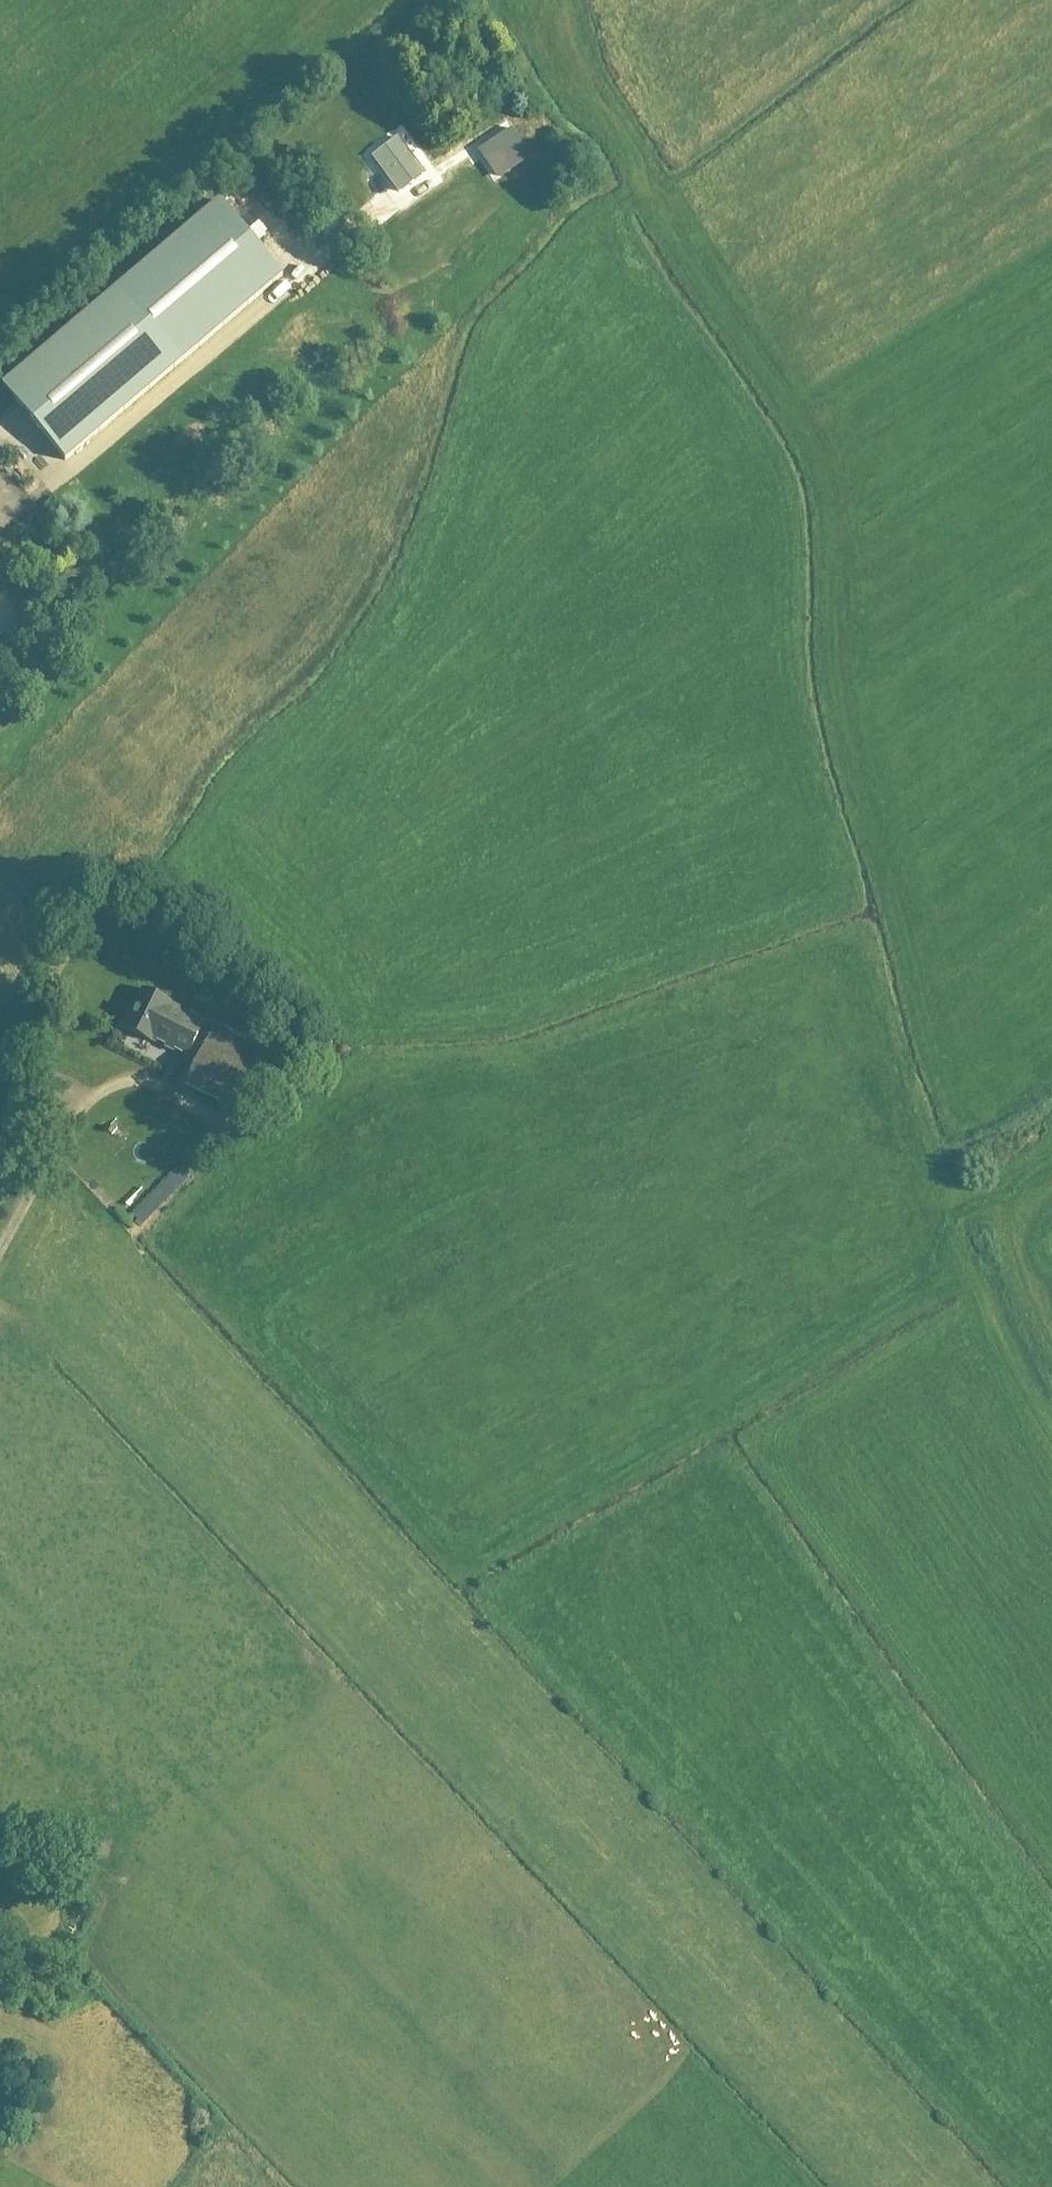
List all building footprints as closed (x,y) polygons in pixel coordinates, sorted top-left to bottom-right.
[(501,178),(529,159),(510,131),(482,150),(501,178)] [(220,203),(2,386),(68,461),(281,277),(220,203)] [(0,606),(0,654),(24,633),(0,606)] [(206,1022),(143,991),(123,1031),(150,1044),(151,1042),(186,1059),(206,1022)] [(263,1050),(215,1026),(196,1064),(185,1088),(232,1112),(263,1050)]
